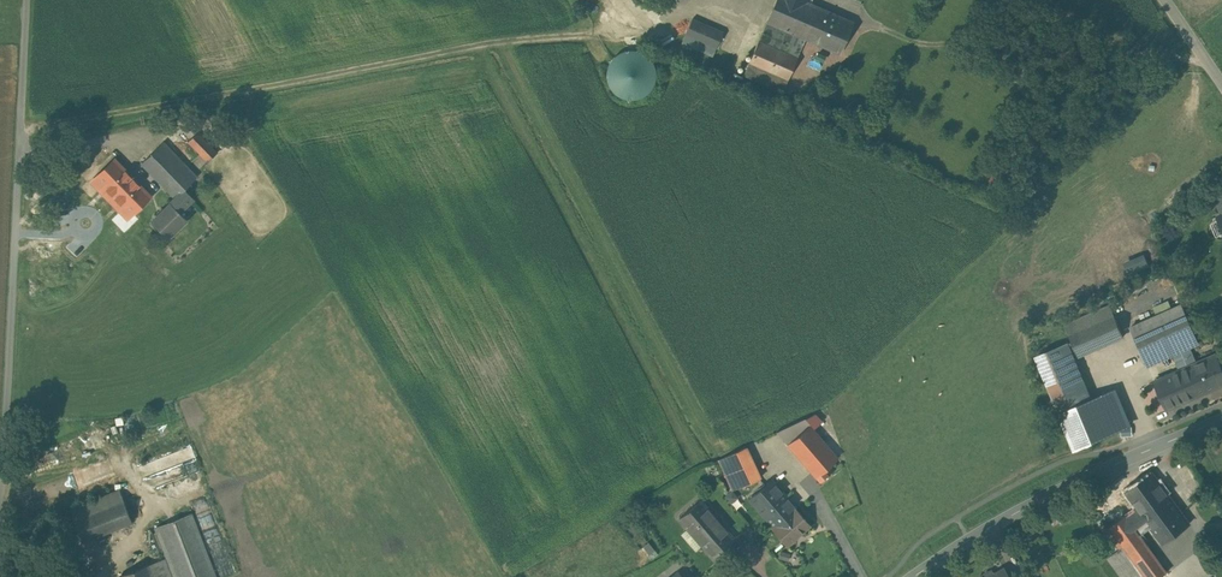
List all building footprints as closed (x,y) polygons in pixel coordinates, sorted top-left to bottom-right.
[(766,21),(803,37),(816,6),(807,2),(802,0),(775,0),(766,21)] [(853,22),(816,6),(803,37),(805,38),(839,53),(853,22)] [(723,32),(691,19),(685,34),(716,47),(723,32)] [(803,37),(766,21),(748,61),(787,78),(805,38),(803,37)] [(632,50),(622,51),(614,57),(608,65),(606,75),(609,85),(615,93),(624,97),(634,98),(643,95),(651,88),(654,78),(654,68),(650,59),(642,53),(632,50)] [(787,78),(748,61),(743,73),(782,91),(787,78)] [(217,153),(197,133),(189,141),(208,161),(217,153)] [(197,176),(163,142),(141,163),(175,198),(183,189),(197,176)] [(110,199),(132,178),(114,160),(92,181),(110,199)] [(127,218),(150,196),(132,178),(110,199),(127,218)] [(175,198),(152,221),(168,237),(186,219),(179,211),(192,198),(183,189),(175,198)] [(1181,304),(1130,327),(1138,344),(1189,322),(1181,304)] [(1109,305),(1064,325),(1078,356),(1085,353),(1123,336),(1109,305)] [(1189,322),(1138,344),(1147,365),(1173,354),(1173,353),(1189,347),(1198,343),(1189,322)] [(1066,341),(1034,354),(1056,410),(1091,395),(1066,341)] [(1189,347),(1173,353),(1173,354),(1179,369),(1196,362),(1189,347)] [(1154,380),(1166,409),(1221,385),(1221,367),(1216,353),(1196,362),(1179,369),(1154,380)] [(1091,395),(1056,410),(1072,448),(1130,424),(1114,385),(1091,395)] [(837,458),(809,425),(796,436),(787,443),(815,476),(837,458)] [(792,432),(784,439),(787,443),(796,436),(792,432)] [(759,478),(745,447),(719,459),(733,490),(759,478)] [(1181,514),(1152,474),(1127,492),(1131,498),(1137,506),(1156,532),(1181,514)] [(795,508),(771,480),(750,499),(758,509),(765,517),(774,526),(795,508)] [(119,490),(70,509),(82,541),(132,521),(119,490)] [(1137,506),(1131,498),(1122,505),(1128,513),(1137,506)] [(758,509),(750,499),(743,505),(751,514),(758,509)] [(732,539),(701,501),(680,519),(711,556),(732,539)] [(1137,506),(1128,513),(1106,529),(1120,548),(1108,557),(1122,576),(1160,576),(1166,572),(1151,551),(1143,541),(1156,532),(1137,506)] [(774,526),(772,528),(786,545),(809,524),(795,508),(774,526)] [(758,509),(751,514),(759,523),(765,517),(758,509)] [(191,513),(155,527),(166,557),(174,576),(216,576),(191,513)] [(1156,532),(1143,541),(1151,551),(1188,523),(1181,514),(1156,532)] [(774,526),(765,517),(759,523),(767,532),(772,528),(774,526)] [(80,569),(70,542),(56,548),(66,575),(80,569)] [(648,543),(643,546),(649,553),(654,549),(648,543)] [(153,576),(174,576),(166,557),(148,564),(153,576)] [(119,576),(120,576),(153,576),(148,564),(119,576)] [(734,568),(725,576),(743,576),(734,568)] [(992,574),(990,570),(984,573),(986,576),(1008,576),(1003,568),(992,574)]
